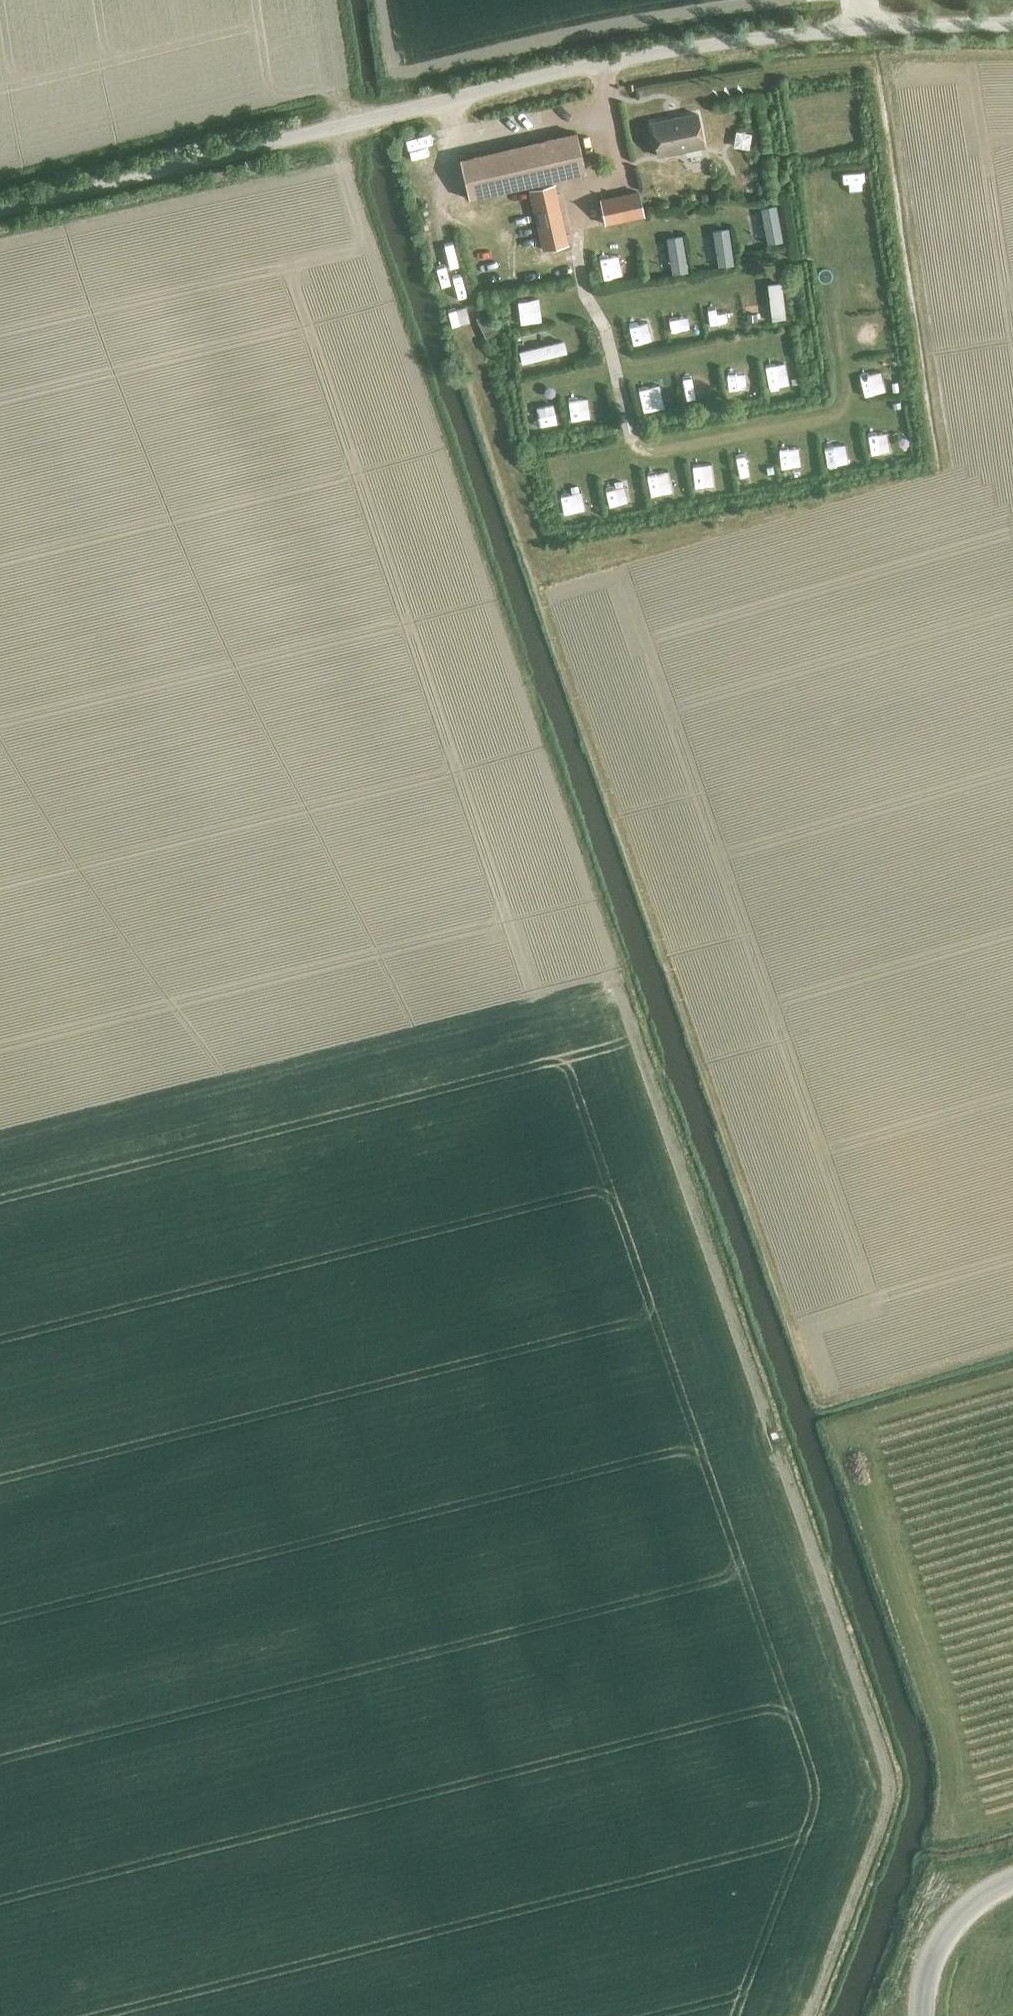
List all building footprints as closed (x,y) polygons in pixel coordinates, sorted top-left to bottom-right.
[(698,112),(652,121),(659,154),(704,145),(698,112)] [(578,131),(460,158),(469,197),(587,171),(578,131)] [(529,189),(542,249),(568,243),(554,183),(529,189)] [(605,223),(642,215),(637,191),(600,199),(605,223)]
